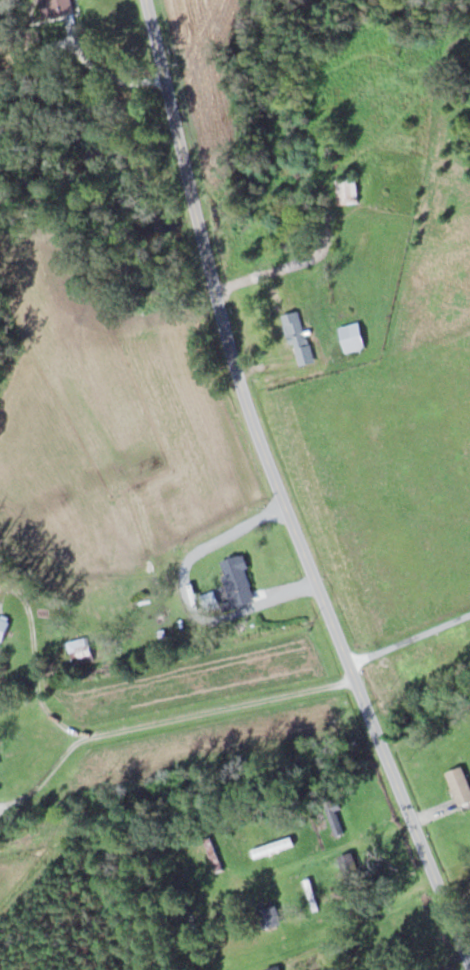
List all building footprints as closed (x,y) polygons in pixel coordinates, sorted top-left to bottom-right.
[(46,12),(70,11),(69,0),(45,0),(46,12)] [(338,205),(358,203),(357,178),(336,179),(338,205)] [(314,362),(300,310),(282,314),(295,367),(314,362)] [(339,326),(345,353),(366,348),(359,321),(339,326)] [(256,600),(243,554),(219,561),(232,607),(256,600)] [(0,646),(9,620),(0,617),(0,646)] [(93,660),(88,636),(67,641),(73,665),(93,660)] [(462,765),(446,772),(459,807),(469,802),(469,786),(462,765)] [(325,809),(337,836),(344,833),(333,806),(325,809)] [(243,826),(253,860),(260,858),(251,824),(243,826)] [(202,839),(215,872),(222,869),(209,836),(202,839)] [(364,881),(353,852),(338,858),(349,887),(364,881)] [(318,910),(310,879),(304,881),(312,912),(318,910)] [(281,923),(272,897),(254,903),(263,929),(281,923)]
